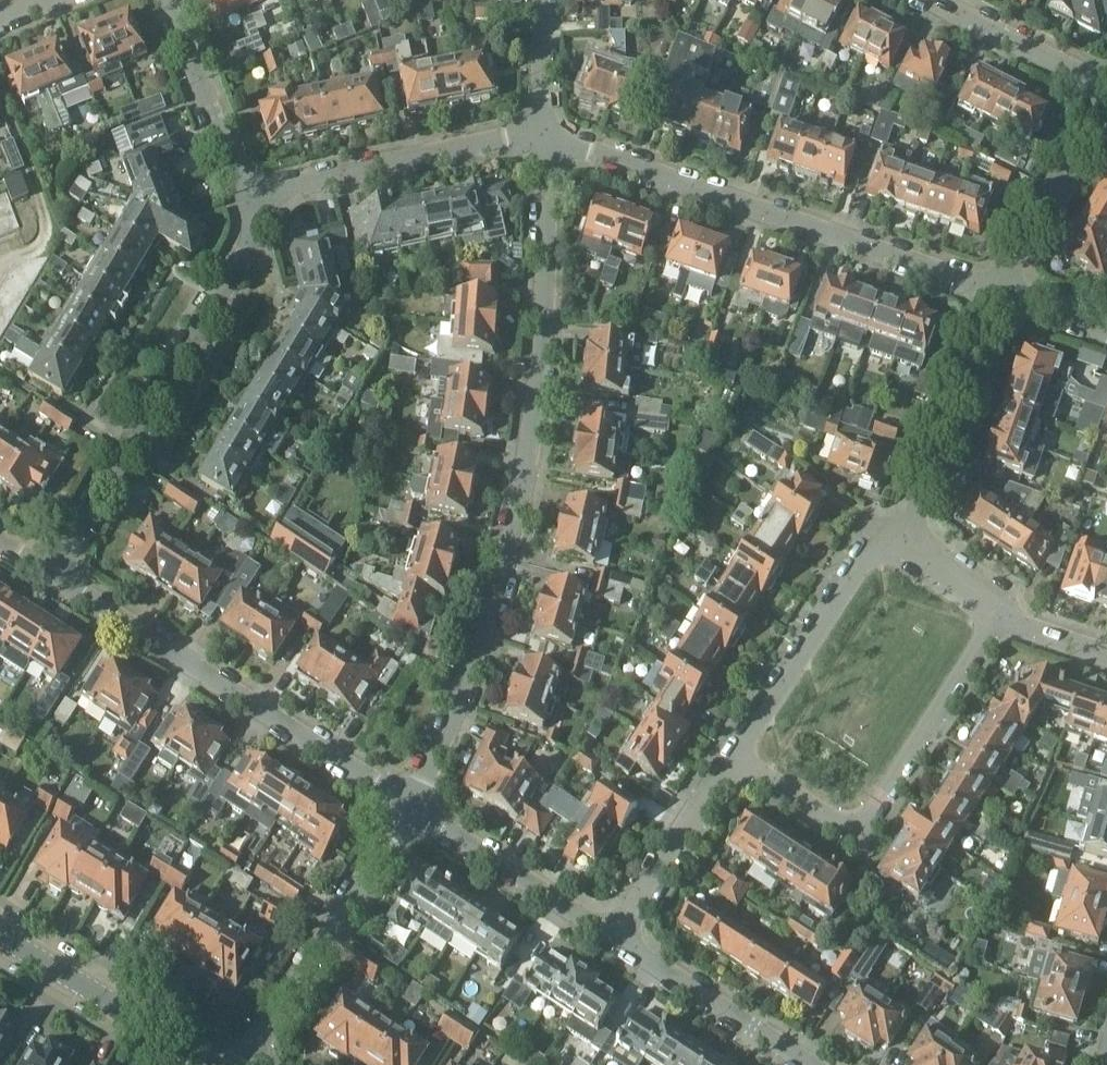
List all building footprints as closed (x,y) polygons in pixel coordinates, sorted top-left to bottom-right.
[(214,1),(216,0),(224,17),(247,7),(244,0),(214,0),(214,1)] [(374,0),(370,0),(362,3),(372,30),(380,27),(385,25),(374,0)] [(394,13),(388,0),(374,0),(385,25),(389,19),(394,13)] [(583,16),(597,15),(597,7),(620,6),(632,6),(632,0),(583,0),(583,16)] [(761,3),(771,8),(775,0),(762,0),(761,3)] [(766,26),(771,29),(785,35),(786,33),(796,38),(798,33),(802,27),(815,0),(786,0),(779,14),(774,11),(766,26)] [(796,38),(828,53),(844,22),(836,18),(838,15),(844,3),(841,2),(840,4),(838,3),(834,1),(835,0),(815,0),(802,27),(798,33),(796,38)] [(1049,9),(1052,11),(1053,15),(1058,18),(1063,17),(1074,22),(1074,21),(1086,0),(1055,0),(1049,9)] [(1074,21),(1100,34),(1105,24),(1106,24),(1106,23),(1106,0),(1086,0),(1074,21)] [(435,21),(432,5),(417,8),(420,24),(435,21)] [(496,5),(476,6),(476,17),(476,22),(496,21),(496,17),(496,5)] [(841,46),(865,58),(883,23),(871,17),(870,19),(857,13),(841,46)] [(127,14),(103,24),(119,63),(132,57),(133,61),(145,56),(143,52),(136,35),(130,21),(129,17),(127,14)] [(252,19),(257,32),(267,28),(261,15),(252,19)] [(266,51),(257,32),(252,19),(243,23),(251,40),(234,47),(239,61),(266,51)] [(889,70),(906,37),(893,31),(894,29),(883,23),(865,58),(889,70)] [(80,32),(82,36),(80,37),(96,75),(86,79),(89,87),(87,88),(91,96),(104,91),(100,82),(123,73),(120,66),(119,63),(103,24),(87,31),(87,30),(87,29),(80,32)] [(343,28),(348,40),(358,36),(353,24),(343,28)] [(339,43),(348,40),(343,28),(334,32),(339,43)] [(302,36),(311,55),(323,50),(314,30),(302,36)] [(704,34),(701,44),(707,47),(711,36),(704,34)] [(385,53),(387,65),(389,76),(401,74),(409,115),(416,113),(416,109),(422,108),(425,111),(433,110),(435,105),(437,105),(430,69),(428,60),(415,63),(412,46),(409,46),(408,38),(404,39),(404,36),(397,37),(398,40),(383,43),(385,53)] [(686,134),(689,135),(701,98),(687,93),(691,82),(680,78),(685,64),(709,73),(714,58),(717,51),(707,47),(701,44),(679,36),(674,47),(669,63),(663,78),(676,83),(661,124),(671,128),(670,129),(673,130),(672,133),(685,137),(686,134)] [(711,36),(707,47),(717,51),(721,40),(711,36)] [(294,60),(307,55),(304,43),(290,48),(294,60)] [(47,91),(57,117),(65,113),(59,100),(87,88),(82,76),(71,81),(56,47),(54,48),(53,44),(41,50),(43,53),(36,55),(31,55),(47,91)] [(754,45),(749,56),(756,60),(762,49),(763,48),(755,44),(754,45)] [(477,60),(456,64),(464,102),(470,101),(473,103),(481,102),(483,98),(498,95),(490,55),(491,55),(489,47),(475,50),(477,60)] [(607,111),(609,112),(626,62),(626,47),(615,47),(615,62),(610,70),(592,64),(591,68),(588,67),(585,76),(588,77),(586,83),(588,84),(586,91),(585,91),(582,98),(594,102),(594,101),(609,107),(607,111)] [(916,60),(910,57),(894,90),(912,99),(919,86),(933,93),(950,61),(947,60),(947,56),(940,52),(937,54),(933,52),(933,54),(922,48),(916,60)] [(725,53),(717,51),(714,58),(712,63),(720,66),(722,61),(725,53)] [(284,71),(278,52),(265,58),(271,76),(284,71)] [(375,67),(387,65),(385,53),(373,56),(375,67)] [(822,66),(831,70),(837,59),(828,54),(822,66)] [(47,91),(31,55),(28,58),(28,59),(22,62),(17,60),(10,63),(11,66),(8,67),(23,101),(37,95),(42,107),(41,107),(46,121),(45,125),(47,131),(54,134),(63,130),(57,117),(47,91)] [(626,62),(609,112),(634,120),(645,90),(657,95),(663,78),(669,63),(659,59),(654,73),(638,66),(626,62)] [(340,61),(331,62),(334,77),(343,75),(340,61)] [(464,102),(456,64),(430,69),(437,105),(449,102),(452,105),(459,104),(461,100),(462,100),(463,104),(464,104),(464,102)] [(974,114),(984,119),(1002,84),(997,84),(997,85),(992,82),(993,79),(980,72),(978,75),(976,74),(958,108),(973,116),(974,114)] [(753,105),(754,106),(768,110),(779,78),(764,73),(753,105)] [(384,120),(374,77),(360,80),(361,84),(345,87),(353,123),(357,122),(360,125),(368,124),(369,120),(376,118),(377,121),(384,120)] [(790,119),(802,83),(785,77),(773,114),(790,119)] [(1002,84),(984,119),(1008,132),(1024,99),(1025,98),(1023,97),(1025,94),(1011,87),(1009,91),(1006,89),(1006,88),(1002,84)] [(345,87),(319,93),(327,129),(330,128),(333,132),(339,130),(341,130),(342,125),(353,123),(345,87)] [(866,107),(878,112),(887,93),(875,88),(866,107)] [(301,135),(302,135),(294,99),(291,92),(270,99),(273,106),(271,106),(269,107),(270,108),(261,111),(267,131),(269,131),(274,144),(283,141),(286,143),(292,141),(293,138),(299,136),(300,139),(301,139),(302,138),(301,135)] [(319,93),(294,99),(302,135),(304,134),(307,137),(312,136),(314,136),(316,131),(327,129),(319,93)] [(900,99),(887,93),(878,112),(882,114),(891,117),(900,99)] [(141,119),(166,109),(161,97),(137,107),(141,119)] [(701,98),(689,135),(698,138),(699,143),(707,145),(710,142),(711,143),(713,143),(725,106),(701,98)] [(1049,113),(1024,99),(1008,132),(1020,138),(1012,154),(1000,148),(995,158),(1023,172),(1026,166),(1031,157),(1027,155),(1049,113)] [(752,116),(725,106),(713,143),(714,144),(715,148),(722,150),(726,148),(729,149),(730,148),(740,151),(752,116)] [(891,117),(882,114),(872,143),(885,147),(892,129),(904,133),(907,123),(891,117)] [(125,165),(123,166),(132,192),(135,191),(142,195),(170,184),(168,181),(172,180),(167,167),(163,169),(160,161),(180,153),(179,152),(183,150),(179,141),(176,142),(175,140),(173,141),(165,120),(138,131),(127,135),(135,157),(123,161),(125,165)] [(793,127),(793,129),(781,125),(769,160),(779,163),(778,166),(780,166),(780,170),(788,173),(791,170),(793,171),(806,132),(793,127)] [(918,141),(919,141),(927,144),(929,138),(932,131),(922,127),(918,141)] [(862,129),(856,144),(866,147),(871,132),(862,129)] [(806,175),(818,179),(830,142),(820,139),(820,137),(806,132),(793,171),(796,172),(797,176),(803,178),(806,175)] [(961,145),(969,149),(975,137),(967,133),(961,145)] [(984,141),(975,137),(969,149),(979,153),(984,141)] [(12,174),(23,169),(24,169),(12,141),(0,146),(12,174)] [(818,179),(819,180),(820,180),(821,184),(827,187),(831,184),(833,185),(834,182),(843,186),(855,151),(830,142),(818,179)] [(877,200),(895,207),(906,173),(914,148),(900,143),(898,149),(897,148),(895,153),(883,149),(867,196),(878,199),(877,200)] [(961,148),(958,159),(967,162),(972,163),(975,153),(961,148)] [(972,163),(971,166),(988,174),(990,175),(1008,185),(1012,178),(1013,176),(1015,173),(978,154),(975,153),(972,163)] [(99,165),(85,170),(89,179),(103,174),(99,165)] [(918,177),(906,173),(895,207),(907,211),(908,214),(915,216),(918,214),(920,215),(926,198),(932,200),(938,183),(929,180),(930,179),(918,175),(918,177)] [(3,182),(6,189),(12,203),(29,197),(20,175),(3,182)] [(963,192),(951,225),(968,231),(968,230),(979,234),(995,188),(967,178),(963,192)] [(80,180),(75,188),(87,196),(92,187),(80,180)] [(939,221),(951,225),(963,192),(951,188),(951,186),(939,181),(938,183),(932,200),(926,198),(920,215),(928,218),(929,221),(936,224),(939,221)] [(1098,198),(1097,197),(1092,204),(1106,212),(1106,183),(1098,198)] [(135,200),(131,208),(197,248),(203,239),(198,236),(202,230),(193,225),(190,223),(182,218),(170,184),(142,195),(135,191),(132,192),(135,200)] [(504,208),(509,207),(508,204),(512,203),(509,191),(506,192),(505,189),(484,193),(482,185),(464,189),(464,192),(452,195),(450,199),(448,200),(452,220),(456,239),(483,233),(486,246),(508,241),(502,216),(506,216),(504,208)] [(87,196),(75,188),(70,197),(82,204),(87,196)] [(18,229),(20,229),(12,203),(6,189),(0,191),(0,206),(10,233),(18,229)] [(456,239),(452,220),(448,200),(434,203),(431,199),(423,201),(422,205),(420,205),(428,245),(456,239)] [(585,237),(580,252),(598,258),(596,264),(607,267),(609,261),(614,247),(627,207),(624,206),(623,209),(612,205),(612,203),(604,200),(602,202),(597,200),(590,220),(587,219),(582,236),(585,237)] [(405,208),(392,211),(401,251),(428,245),(420,205),(416,206),(414,203),(406,204),(405,208)] [(1078,228),(1106,245),(1106,212),(1092,204),(1082,222),(1084,223),(1081,228),(1079,227),(1078,228)] [(10,233),(0,206),(0,237),(10,233)] [(627,207),(614,247),(642,256),(655,220),(651,218),(650,215),(642,212),(639,215),(628,211),(629,208),(627,207)] [(131,208),(116,232),(150,252),(153,247),(156,247),(161,239),(187,255),(191,249),(195,252),(197,248),(131,208)] [(392,208),(379,210),(364,214),(363,210),(350,213),(357,246),(368,244),(369,250),(370,250),(372,257),(401,251),(392,211),(392,208)] [(95,219),(83,212),(78,220),(90,228),(95,219)] [(1078,228),(1064,253),(1075,259),(1074,261),(1106,280),(1106,278),(1106,264),(1104,262),(1106,256),(1106,245),(1078,228)] [(678,231),(666,264),(682,270),(673,298),(682,301),(687,288),(705,236),(700,236),(699,238),(695,236),(693,236),(694,234),(681,230),(681,232),(678,231)] [(116,232),(102,255),(136,275),(139,271),(142,271),(146,264),(144,262),(150,252),(116,232)] [(322,238),(294,245),(303,284),(337,275),(351,271),(345,247),(349,246),(349,243),(347,232),(345,232),(322,238)] [(79,241),(65,234),(60,243),(73,250),(79,241)] [(705,236),(687,288),(711,297),(728,248),(727,247),(726,247),(726,245),(714,241),(713,243),(712,242),(708,241),(708,240),(709,239),(705,236)] [(92,262),(83,277),(87,279),(122,300),(123,297),(124,295),(127,296),(131,289),(130,286),(131,285),(133,280),(136,275),(102,255),(96,264),(92,262)] [(15,266),(9,276),(31,289),(50,257),(15,266)] [(762,309),(762,308),(778,264),(775,264),(775,260),(767,258),(765,260),(762,259),(761,261),(752,258),(742,287),(740,292),(735,308),(747,312),(749,305),(762,309)] [(412,260),(402,262),(404,274),(406,274),(414,272),(412,261),(412,260)] [(70,269),(56,261),(50,270),(64,278),(70,269)] [(607,267),(606,270),(617,274),(621,265),(609,261),(607,267)] [(778,264),(762,308),(767,315),(778,319),(787,317),(789,309),(796,312),(801,298),(795,296),(802,275),(793,272),(794,270),(792,269),(791,266),(783,263),(780,265),(778,264)] [(466,283),(484,281),(486,281),(497,279),(524,278),(524,266),(497,266),(462,266),(466,283)] [(606,270),(600,287),(612,291),(617,274),(606,270)] [(337,275),(303,284),(307,297),(302,303),(335,323),(345,308),(337,275)] [(9,276),(3,285),(25,299),(31,289),(9,276)] [(87,279),(73,303),(107,323),(109,321),(110,319),(113,320),(117,313),(116,310),(117,308),(122,300),(87,279)] [(458,296),(456,324),(496,328),(496,325),(500,323),(501,316),(497,313),(497,310),(496,310),(498,300),(497,279),(486,281),(486,285),(477,286),(477,297),(458,296)] [(800,320),(788,354),(802,358),(811,331),(837,340),(838,338),(842,326),(853,291),(841,287),(839,286),(838,287),(828,283),(827,283),(826,283),(814,320),(812,324),(800,320)] [(0,290),(0,297),(18,309),(25,299),(3,285),(0,290)] [(54,293),(41,285),(36,294),(48,301),(54,293)] [(837,340),(836,343),(859,351),(863,339),(865,340),(867,334),(874,316),(879,318),(885,302),(879,300),(878,300),(877,299),(877,296),(869,294),(867,296),(865,295),(853,291),(842,326),(838,338),(837,340)] [(12,319),(18,309),(0,297),(0,311),(12,319)] [(874,316),(867,334),(868,335),(872,336),(873,336),(876,337),(871,352),(895,360),(912,311),(901,308),(900,307),(899,307),(899,303),(891,301),(888,303),(886,302),(885,302),(879,318),(874,316)] [(73,303),(58,327),(93,348),(93,347),(95,345),(96,343),(98,344),(102,337),(101,335),(102,333),(107,323),(73,303)] [(289,331),(288,333),(324,355),(332,340),(344,347),(350,337),(333,327),(335,323),(302,303),(300,307),(293,317),(292,316),(290,319),(292,319),(287,327),(289,331)] [(6,329),(12,319),(0,311),(0,325),(6,329)] [(912,311),(895,360),(921,369),(923,365),(923,364),(925,359),(931,342),(936,325),(938,321),(927,318),(927,317),(912,311)] [(590,315),(589,315),(577,314),(576,325),(590,325),(590,315)] [(441,340),(439,363),(480,367),(481,355),(493,356),(494,346),(495,347),(495,343),(499,341),(499,333),(496,331),(496,328),(456,324),(455,341),(441,340)] [(58,327),(44,351),(79,372),(81,369),(81,367),(85,367),(88,361),(87,358),(88,356),(93,348),(58,327)] [(585,353),(584,360),(587,363),(587,366),(626,370),(641,372),(643,346),(658,347),(658,345),(669,346),(670,340),(640,330),(635,329),(635,334),(622,333),(621,341),(591,338),(591,340),(590,348),(589,348),(589,350),(589,351),(585,353)] [(712,332),(706,350),(708,350),(704,361),(714,364),(723,336),(712,332)] [(12,333),(7,340),(19,347),(17,350),(37,362),(29,376),(64,397),(67,391),(70,392),(74,385),(72,382),(73,381),(79,372),(44,351),(12,333)] [(275,356),(273,359),(309,380),(318,364),(326,369),(331,359),(324,355),(288,333),(282,344),(277,344),(272,351),(275,356)] [(376,336),(371,344),(382,350),(387,342),(376,336)] [(400,348),(390,346),(388,356),(390,357),(398,358),(400,349),(400,348)] [(379,355),(368,348),(363,356),(374,363),(379,355)] [(1019,364),(1014,377),(1058,393),(1063,379),(1070,381),(1074,369),(1062,365),(1058,363),(1036,355),(1025,352),(1022,361),(1020,360),(1019,364)] [(259,382),(295,403),(309,380),(273,359),(267,369),(262,369),(258,375),(261,379),(259,382)] [(437,403),(487,410),(488,407),(492,406),(493,398),(489,395),(490,392),(489,392),(490,382),(483,381),(484,375),(479,374),(480,367),(439,363),(433,362),(431,380),(440,381),(437,403)] [(584,370),(583,379),(586,382),(586,383),(585,385),(587,385),(586,388),(586,395),(629,399),(630,386),(625,386),(626,370),(587,366),(586,369),(584,370)] [(1006,391),(1003,398),(1006,401),(1005,404),(1022,410),(1020,415),(1038,421),(1039,416),(1040,416),(1040,415),(1053,419),(1062,394),(1058,393),(1014,377),(1010,390),(1006,391)] [(1102,379),(1096,393),(1080,387),(1076,399),(1106,410),(1106,380),(1102,379)] [(246,404),(244,407),(280,428),(295,403),(259,382),(252,393),(247,394),(243,400),(246,404)] [(345,389),(341,397),(351,404),(356,396),(345,389)] [(388,401),(369,393),(364,406),(382,414),(388,401)] [(351,404),(341,397),(336,406),(346,412),(351,404)] [(637,400),(636,414),(660,416),(662,403),(637,400)] [(487,410),(437,403),(433,403),(428,441),(457,446),(459,435),(482,438),(484,428),(485,429),(485,425),(489,423),(490,416),(487,413),(487,410)] [(47,404),(40,415),(51,422),(59,411),(47,404)] [(289,434),(280,428),(244,407),(238,418),(233,418),(229,424),(231,429),(230,431),(264,452),(275,458),(289,434)] [(998,423),(994,435),(1029,447),(1039,450),(1048,425),(1038,421),(1020,415),(1003,409),(1002,412),(998,412),(996,419),(998,423)] [(59,411),(51,422),(69,434),(76,423),(59,411)] [(665,433),(667,417),(660,416),(636,414),(634,430),(665,433)] [(807,415),(803,428),(836,439),(827,466),(859,477),(857,482),(877,489),(879,482),(882,483),(891,457),(868,449),(872,437),(807,415)] [(576,435),(574,443),(578,445),(577,446),(577,449),(626,456),(630,429),(625,428),(582,421),(581,430),(580,430),(580,431),(579,433),(579,434),(576,435)] [(878,422),(873,436),(896,443),(901,429),(878,422)] [(250,477),(264,452),(230,431),(223,441),(218,442),(214,449),(216,453),(214,456),(250,477)] [(741,444),(785,472),(786,472),(794,459),(749,431),(741,444)] [(990,452),(987,462),(1033,478),(1042,451),(1039,450),(1029,447),(994,435),(992,442),(988,451),(990,452)] [(6,488),(30,453),(27,451),(4,437),(0,444),(0,487),(3,486),(6,488)] [(324,455),(329,446),(314,437),(309,446),(324,455)] [(430,454),(432,442),(428,441),(421,440),(418,452),(430,454)] [(324,455),(309,446),(303,456),(318,464),(324,455)] [(573,453),(572,460),(575,463),(575,465),(574,467),(574,468),(575,468),(574,475),(574,477),(611,483),(619,484),(620,483),(627,484),(631,457),(626,456),(577,449),(577,451),(573,453)] [(48,480),(61,460),(48,452),(42,461),(30,453),(6,488),(27,502),(35,489),(41,492),(46,484),(42,481),(45,477),(48,480)] [(1087,467),(1088,463),(1090,457),(1076,452),(1073,462),(1087,467)] [(200,480),(235,501),(250,477),(214,456),(200,480)] [(476,476),(477,473),(474,473),(476,463),(439,456),(436,467),(438,467),(435,483),(473,491),(474,488),(478,487),(479,479),(476,476)] [(1088,463),(1087,467),(1081,484),(1095,489),(1102,468),(1088,463)] [(769,496),(774,499),(813,524),(820,514),(818,511),(826,498),(786,472),(785,472),(769,496)] [(473,491),(435,483),(415,479),(412,494),(414,498),(429,500),(427,509),(467,518),(468,509),(469,510),(470,506),(474,505),(475,497),(472,494),(473,491)] [(619,484),(617,499),(644,504),(647,488),(627,484),(620,483),(619,484)] [(202,503),(191,497),(173,485),(165,497),(194,515),(202,503)] [(973,510),(965,522),(966,523),(978,530),(984,534),(983,536),(1000,547),(1017,521),(1024,508),(1034,493),(1011,485),(1005,495),(1008,498),(1001,509),(1000,509),(975,493),(966,506),(973,510)] [(286,487),(281,495),(292,501),(297,494),(286,487)] [(1034,493),(1024,508),(1026,509),(1035,515),(1041,506),(1046,498),(1034,493)] [(1076,498),(1063,493),(1059,502),(1073,507),(1076,498)] [(292,501),(281,495),(277,503),(288,509),(292,501)] [(617,499),(615,510),(625,512),(624,516),(641,519),(644,504),(617,499)] [(769,514),(761,527),(759,529),(792,551),(803,534),(807,534),(813,524),(774,499),(765,511),(769,514)] [(561,528),(560,531),(601,540),(607,512),(568,503),(566,512),(565,512),(564,515),(560,517),(558,524),(561,528)] [(741,504),(735,513),(747,522),(753,512),(741,504)] [(408,506),(405,517),(416,519),(418,508),(408,506)] [(288,516),(270,544),(325,579),(337,560),(336,559),(346,544),(325,530),(293,509),(288,516)] [(416,519),(405,517),(379,510),(376,522),(413,531),(416,519)] [(743,528),(747,522),(735,513),(730,521),(743,528)] [(136,554),(128,566),(148,580),(170,546),(156,537),(163,526),(151,519),(139,538),(143,540),(140,545),(135,542),(130,550),(136,554)] [(1017,521),(1000,547),(1037,572),(1044,562),(1054,545),(1052,544),(1017,521)] [(1073,533),(1064,527),(1056,541),(1067,548),(1073,533)] [(759,529),(741,557),(777,581),(783,570),(782,567),(792,551),(759,529)] [(555,558),(594,567),(601,540),(560,531),(560,532),(556,533),(554,542),(557,545),(556,549),(557,549),(555,558)] [(415,559),(454,570),(455,568),(459,567),(461,559),(458,556),(459,553),(458,552),(460,543),(422,533),(415,559)] [(1092,603),(1106,563),(1093,559),(1096,549),(1090,546),(1091,541),(1081,537),(1079,542),(1084,544),(1067,594),(1092,603)] [(170,546),(148,580),(151,581),(150,585),(157,590),(160,588),(162,589),(166,592),(167,592),(169,591),(174,594),(195,562),(198,557),(173,541),(170,546)] [(195,562),(174,594),(179,597),(179,600),(180,601),(184,603),(185,604),(185,608),(192,612),(195,611),(196,612),(199,613),(204,605),(207,599),(219,607),(236,581),(242,571),(249,561),(240,555),(213,565),(209,571),(195,562)] [(777,581),(741,557),(723,586),(756,608),(767,591),(770,591),(777,581)] [(453,574),(454,570),(415,559),(411,575),(396,571),(393,581),(375,576),(376,571),(366,568),(362,580),(399,602),(426,609),(430,594),(445,598),(447,590),(448,590),(450,586),(453,585),(455,577),(453,574)] [(1106,563),(1092,603),(1095,604),(1096,600),(1105,603),(1106,607),(1106,608),(1106,559),(1106,563)] [(219,607),(217,611),(229,619),(223,628),(226,630),(226,635),(232,639),(236,637),(240,640),(243,639),(248,643),(269,610),(246,595),(262,570),(249,561),(242,571),(236,581),(219,607)] [(704,562),(698,571),(710,578),(716,569),(704,562)] [(597,583),(623,590),(632,592),(635,580),(600,571),(597,583)] [(706,586),(710,578),(698,571),(694,578),(706,586)] [(620,604),(623,590),(597,583),(593,597),(620,604)] [(546,592),(545,593),(545,596),(541,597),(539,604),(541,607),(540,611),(581,623),(586,606),(584,606),(587,595),(549,584),(547,592),(546,592)] [(723,586),(705,615),(740,638),(747,627),(745,624),(756,608),(723,586)] [(373,595),(360,587),(353,597),(366,605),(373,595)] [(337,588),(316,620),(310,629),(319,635),(325,625),(330,629),(350,597),(337,588)] [(1,657),(3,653),(5,651),(29,613),(20,608),(21,607),(20,607),(19,607),(17,605),(16,602),(10,599),(7,599),(5,598),(0,605),(0,656),(1,657)] [(269,610),(248,643),(254,646),(254,649),(255,650),(258,651),(259,652),(259,657),(265,661),(269,659),(270,659),(273,661),(275,658),(280,651),(292,632),(295,627),(297,625),(296,624),(302,616),(277,600),(270,611),(269,610)] [(435,619),(397,609),(385,602),(378,614),(376,613),(371,620),(390,634),(391,630),(421,638),(422,632),(431,635),(435,619)] [(572,648),(575,636),(577,637),(581,623),(540,611),(540,612),(535,613),(533,621),(536,625),(535,628),(536,628),(533,638),(572,648)] [(0,658),(0,659),(25,675),(30,667),(32,664),(54,630),(51,628),(50,624),(44,621),(41,621),(38,619),(39,619),(37,618),(37,619),(29,613),(5,651),(3,653),(1,657),(0,658)] [(310,629),(316,620),(308,614),(302,624),(310,629)] [(740,638),(705,615),(686,643),(719,664),(731,647),(734,647),(740,638)] [(661,627),(674,635),(680,626),(667,618),(661,627)] [(670,643),(674,635),(661,627),(656,634),(670,643)] [(54,630),(32,664),(45,673),(43,675),(54,682),(33,715),(45,722),(70,683),(59,676),(75,651),(77,648),(76,644),(70,640),(67,638),(66,635),(60,631),(57,631),(54,630)] [(321,692),(322,693),(344,658),(319,642),(297,677),(300,679),(300,682),(307,687),(310,685),(315,688),(316,686),(322,690),(321,692)] [(686,643),(668,671),(704,694),(711,684),(709,680),(719,664),(686,643)] [(578,650),(573,665),(594,672),(602,675),(606,659),(578,650)] [(322,693),(323,693),(329,698),(329,701),(335,705),(338,703),(345,708),(347,705),(355,710),(362,700),(363,701),(377,679),(387,686),(399,668),(376,653),(365,671),(344,658),(322,693)] [(417,659),(408,657),(402,665),(410,670),(417,659)] [(104,665),(82,699),(108,716),(131,679),(129,677),(128,675),(122,671),(119,671),(111,666),(106,663),(104,665)] [(515,686),(514,688),(553,702),(562,675),(525,663),(522,671),(521,671),(520,674),(515,675),(512,682),(515,686)] [(656,664),(643,685),(657,694),(655,697),(663,702),(658,710),(680,725),(687,714),(694,704),(698,704),(704,694),(668,671),(656,664)] [(590,684),(594,672),(573,665),(569,677),(590,684)] [(1060,687),(1064,689),(1065,685),(1032,674),(1025,671),(1019,687),(1016,686),(1015,687),(1018,690),(1011,700),(1008,700),(1003,708),(1004,708),(1003,709),(1029,726),(1041,708),(1052,712),(1060,687)] [(108,716),(104,722),(128,737),(125,741),(124,739),(115,753),(129,762),(140,745),(158,717),(147,710),(153,701),(156,695),(151,692),(143,687),(142,684),(136,679),(133,680),(131,679),(108,716)] [(1052,712),(1069,717),(1073,718),(1081,694),(1064,689),(1060,687),(1052,712)] [(544,729),(553,702),(514,688),(513,691),(509,692),(506,699),(509,703),(508,706),(509,706),(506,716),(544,729)] [(1083,695),(1081,694),(1073,718),(1069,717),(1064,732),(1078,738),(1093,743),(1106,704),(1095,700),(1094,695),(1086,693),(1083,695)] [(66,700),(53,721),(65,728),(77,707),(66,700)] [(984,718),(977,729),(1013,752),(1029,726),(1003,709),(1004,708),(1003,708),(997,704),(987,719),(984,718)] [(1093,743),(1106,748),(1106,704),(1093,743)] [(174,714),(153,745),(166,753),(167,751),(181,759),(202,726),(201,725),(200,722),(195,718),(192,719),(182,713),(177,710),(174,714)] [(658,710),(643,734),(674,755),(681,744),(685,744),(690,737),(688,734),(690,731),(680,725),(658,710)] [(202,726),(181,759),(195,769),(189,777),(199,784),(188,800),(201,808),(223,776),(212,768),(225,747),(228,743),(224,740),(215,734),(214,730),(208,727),(205,728),(202,726)] [(17,756),(17,755),(26,740),(7,728),(2,737),(0,740),(0,746),(17,756)] [(484,802),(493,808),(517,771),(516,770),(504,764),(509,755),(501,752),(508,737),(491,729),(483,744),(489,747),(468,791),(485,799),(484,802)] [(998,776),(1013,752),(977,729),(971,738),(973,742),(971,745),(968,747),(969,749),(970,748),(971,751),(969,754),(968,754),(965,752),(964,754),(966,756),(998,776)] [(545,742),(556,746),(560,735),(549,731),(545,742)] [(626,754),(617,768),(631,777),(638,767),(655,778),(661,769),(664,771),(666,768),(669,768),(674,761),(672,757),(674,755),(643,734),(629,755),(626,754)] [(1046,735),(1041,743),(1053,750),(1057,743),(1046,735)] [(587,737),(579,748),(589,755),(596,743),(587,737)] [(129,762),(120,774),(133,783),(152,754),(140,745),(129,762)] [(600,762),(589,755),(579,748),(577,752),(571,762),(591,775),(600,762)] [(1079,754),(1074,768),(1083,770),(1088,757),(1079,754)] [(223,776),(201,808),(218,819),(227,805),(246,817),(247,815),(253,806),(275,773),(273,771),(272,770),(271,767),(264,763),(261,763),(257,761),(250,756),(247,760),(234,781),(224,774),(223,776)] [(953,766),(947,776),(983,799),(998,776),(966,756),(967,757),(965,761),(961,762),(961,760),(960,760),(959,765),(957,767),(953,766)] [(517,771),(493,808),(496,809),(496,814),(502,818),(506,816),(509,818),(510,817),(516,820),(515,822),(528,831),(555,789),(534,775),(531,779),(517,771)] [(247,815),(246,817),(270,833),(277,822),(299,788),(296,787),(296,784),(293,782),(288,779),(286,780),(285,779),(275,773),(253,806),(247,815)] [(1012,774),(1007,782),(1020,790),(1025,781),(1012,774)] [(933,801),(936,803),(967,824),(983,799),(947,776),(941,786),(943,790),(941,793),(938,795),(939,796),(940,796),(941,799),(939,802),(937,802),(934,800),(933,801)] [(77,777),(53,817),(67,825),(78,806),(83,809),(95,788),(77,777)] [(1020,790),(1007,782),(1002,791),(1014,798),(1020,790)] [(1077,819),(1088,822),(1106,827),(1106,784),(1099,782),(1096,794),(1085,791),(1077,819)] [(37,799),(33,806),(34,806),(47,814),(59,795),(45,787),(37,799)] [(299,788),(277,822),(292,832),(291,834),(296,838),(301,841),(324,805),(315,799),(314,798),(314,794),(306,789),(303,790),(302,790),(299,788)] [(588,796),(581,806),(582,807),(589,812),(622,834),(622,832),(625,833),(625,832),(624,831),(628,823),(633,823),(638,816),(635,812),(637,810),(604,788),(596,801),(588,796)] [(555,789),(528,831),(538,837),(564,795),(555,789)] [(7,851),(31,811),(34,806),(33,806),(37,799),(25,792),(18,803),(16,807),(2,798),(0,801),(0,847),(7,851)] [(952,847),(967,824),(936,803),(937,805),(935,809),(931,809),(931,807),(929,807),(929,812),(927,814),(923,814),(917,823),(916,823),(916,824),(952,847)] [(140,828),(148,816),(130,805),(122,817),(140,828)] [(301,841),(298,845),(313,855),(314,855),(313,857),(315,858),(315,856),(322,861),(332,846),(336,846),(340,838),(340,835),(349,821),(342,816),(339,814),(338,813),(337,810),(329,805),(326,806),(325,805),(324,805),(301,841)] [(585,825),(564,858),(575,866),(582,855),(596,864),(607,846),(612,849),(622,834),(589,812),(582,807),(580,811),(582,823),(585,825)] [(733,835),(729,842),(731,848),(730,850),(755,866),(775,835),(774,834),(766,829),(770,824),(753,813),(738,836),(733,835)] [(907,832),(899,846),(940,873),(949,860),(958,866),(959,864),(965,855),(962,853),(952,847),(916,824),(916,823),(913,821),(913,822),(910,820),(904,829),(907,830),(906,831),(907,832)] [(982,822),(977,830),(990,838),(995,829),(982,822)] [(1080,851),(1106,858),(1106,827),(1088,822),(1080,851)] [(55,843),(54,843),(45,858),(46,859),(40,870),(51,877),(49,880),(50,881),(50,886),(61,892),(66,890),(91,847),(63,830),(55,843)] [(990,838),(977,830),(973,837),(986,845),(990,838)] [(775,835),(755,866),(767,874),(765,877),(775,884),(777,880),(780,882),(800,851),(775,835)] [(1024,847),(1049,855),(1070,861),(1074,848),(1051,842),(1027,835),(1024,847)] [(899,846),(882,872),(904,886),(902,890),(914,897),(927,906),(946,877),(940,873),(899,846)] [(66,890),(67,891),(68,888),(80,895),(82,895),(94,902),(118,863),(91,847),(66,890)] [(226,847),(219,860),(235,869),(242,857),(226,847)] [(780,882),(778,885),(790,893),(792,890),(796,893),(790,902),(800,908),(803,903),(806,899),(826,868),(814,860),(816,857),(805,850),(803,853),(800,851),(780,882)] [(164,884),(176,864),(160,854),(148,874),(164,884)] [(1070,861),(1049,855),(1046,867),(1067,873),(1070,861)] [(118,863),(94,902),(97,903),(98,907),(104,910),(108,910),(122,918),(128,908),(129,909),(138,893),(137,893),(146,879),(118,863)] [(734,893),(741,882),(734,877),(736,873),(720,863),(712,875),(728,884),(726,887),(734,893)] [(194,875),(176,864),(164,884),(182,895),(194,875)] [(255,877),(271,887),(278,875),(263,865),(255,877)] [(806,899),(803,903),(831,921),(833,917),(843,903),(846,905),(857,888),(848,882),(850,878),(839,871),(837,875),(830,871),(826,868),(806,899)] [(253,881),(243,875),(233,869),(225,881),(246,893),(253,881)] [(1067,904),(1105,914),(1105,912),(1106,911),(1106,886),(1071,875),(1060,872),(1053,900),(1067,904)] [(416,913),(430,922),(452,889),(447,886),(446,888),(425,874),(419,882),(416,880),(403,902),(401,901),(389,919),(399,925),(407,913),(414,917),(416,913)] [(271,887),(296,903),(303,891),(278,875),(271,887)] [(992,875),(978,896),(994,906),(1004,881),(992,875)] [(741,882),(734,893),(743,899),(751,887),(741,882)] [(734,893),(726,887),(720,896),(728,901),(734,893)] [(448,946),(454,937),(477,901),(475,900),(472,902),(466,898),(467,895),(456,888),(454,890),(452,889),(430,922),(424,931),(448,946)] [(734,893),(728,901),(738,908),(743,899),(734,893)] [(160,927),(154,938),(168,947),(169,949),(176,953),(179,953),(181,954),(204,914),(177,898),(169,912),(168,911),(159,926),(160,927)] [(480,904),(477,901),(454,937),(478,952),(499,919),(497,918),(498,915),(488,909),(486,911),(480,907),(480,904)] [(260,917),(267,922),(280,930),(289,916),(269,904),(260,917)] [(1105,914),(1067,904),(1063,918),(1059,916),(1055,932),(1095,943),(1094,943),(1097,944),(1098,942),(1097,941),(1100,930),(1104,928),(1106,921),(1103,918),(1105,914)] [(687,915),(685,916),(685,917),(678,928),(699,942),(709,949),(728,921),(711,911),(709,914),(694,905),(687,915)] [(204,914),(181,954),(194,962),(195,965),(206,971),(204,973),(205,973),(231,930),(218,922),(223,914),(209,906),(204,914)] [(795,932),(802,937),(808,928),(812,931),(815,926),(803,918),(800,924),(795,932)] [(500,920),(499,919),(478,952),(490,960),(488,964),(492,967),(486,977),(495,983),(504,968),(503,967),(522,937),(499,922),(500,920)] [(795,932),(800,924),(793,919),(788,927),(795,932)] [(746,933),(728,921),(709,949),(721,956),(743,970),(759,946),(744,937),(746,933)] [(1029,924),(1026,936),(1040,940),(1047,942),(1050,930),(1029,924)] [(802,937),(810,942),(816,933),(812,931),(808,928),(802,937)] [(231,930),(205,973),(206,974),(206,978),(206,979),(215,984),(217,985),(222,983),(223,984),(225,980),(236,987),(243,977),(244,977),(253,962),(253,961),(252,961),(253,959),(258,951),(259,949),(260,948),(265,939),(249,929),(244,938),(231,930)] [(824,939),(816,933),(810,942),(819,948),(824,939)] [(850,1004),(842,1018),(851,1024),(845,1032),(845,1033),(847,1034),(849,1035),(848,1039),(854,1043),(858,1041),(859,1041),(860,1042),(883,1008),(885,1004),(887,1001),(875,994),(879,988),(867,981),(866,980),(871,972),(891,942),(879,934),(859,964),(850,978),(854,981),(847,991),(855,996),(850,1004)] [(391,948),(376,939),(369,950),(384,959),(391,948)] [(1040,940),(1028,981),(1041,985),(1082,997),(1083,993),(1086,992),(1088,985),(1086,982),(1090,970),(1076,965),(1080,952),(1047,942),(1040,940)] [(958,962),(929,944),(921,957),(949,975),(958,962)] [(768,987),(779,994),(797,966),(780,955),(778,958),(763,949),(759,946),(743,970),(768,986),(768,987)] [(834,970),(830,977),(845,987),(860,962),(846,952),(834,970)] [(523,988),(517,997),(526,1003),(533,993),(537,996),(540,992),(551,999),(571,969),(548,954),(533,977),(528,984),(527,983),(524,987),(523,988)] [(374,983),(383,970),(364,957),(363,959),(361,958),(355,968),(357,969),(355,971),(374,983)] [(571,969),(551,999),(559,1004),(575,1015),(596,982),(588,977),(587,977),(588,973),(577,966),(574,968),(573,968),(572,967),(571,969)] [(790,1001),(812,1015),(828,991),(813,981),(815,978),(797,966),(779,994),(790,1001)] [(420,984),(423,986),(429,976),(418,969),(417,970),(413,978),(412,979),(415,981),(420,984)] [(928,1013),(942,991),(949,980),(940,974),(931,987),(929,986),(916,1006),(928,1013)] [(429,976),(423,986),(435,993),(441,983),(429,976)] [(967,992),(958,986),(949,980),(942,991),(959,1003),(967,992)] [(575,1015),(565,1030),(592,1047),(591,1048),(600,1053),(611,1037),(600,1029),(619,1000),(596,985),(597,983),(596,982),(575,1015)] [(412,985),(401,1001),(414,1010),(425,993),(412,985)] [(1041,985),(1034,1012),(1074,1024),(1078,1011),(1081,1009),(1083,1003),(1081,1000),(1082,997),(1041,985)] [(999,998),(996,1010),(1015,1022),(1020,1023),(1023,1008),(1024,1004),(999,998)] [(346,1059),(371,1020),(357,1010),(359,1008),(345,999),(337,1012),(336,1011),(325,1027),(326,1028),(320,1037),(331,1045),(329,1048),(330,1048),(330,1053),(341,1060),(345,1058),(346,1059)] [(883,1008),(860,1042),(861,1043),(862,1044),(862,1047),(868,1051),(871,1049),(872,1050),(874,1051),(879,1042),(889,1048),(902,1027),(903,1027),(905,1024),(904,1024),(910,1016),(887,1001),(885,1004),(883,1008)] [(984,1003),(974,1019),(1004,1038),(1015,1022),(996,1010),(984,1003)] [(1023,1008),(1020,1023),(1027,1025),(1030,1009),(1023,1008)] [(463,1021),(452,1014),(441,1031),(452,1038),(463,1021)] [(600,1053),(618,1064),(641,1064),(644,1060),(665,1027),(664,1026),(662,1028),(661,1027),(641,1014),(629,1032),(624,1040),(622,1044),(611,1037),(600,1053)] [(0,1060),(9,1046),(7,1045),(18,1027),(16,1026),(16,1021),(8,1016),(3,1018),(1,1017),(0,1019),(0,1059),(0,1060)] [(363,1064),(379,1064),(397,1036),(371,1020),(346,1059),(347,1057),(358,1064),(361,1064),(363,1064)] [(467,1024),(456,1041),(469,1050),(480,1033),(467,1024)] [(644,1060),(652,1064),(674,1064),(690,1039),(689,1039),(686,1040),(685,1040),(679,1036),(680,1033),(670,1027),(667,1028),(665,1027),(644,1060)] [(911,1062),(915,1064),(944,1064),(952,1053),(939,1044),(943,1037),(932,1030),(926,1038),(926,1037),(925,1038),(924,1040),(924,1041),(911,1062)] [(1052,1030),(1048,1042),(1067,1048),(1071,1036),(1052,1030)] [(379,1064),(416,1064),(424,1053),(397,1036),(379,1064)] [(674,1064),(708,1064),(713,1058),(711,1057),(711,1053),(702,1047),(699,1049),(698,1049),(694,1046),(693,1045),(693,1041),(690,1039),(674,1064)] [(41,1042),(35,1053),(34,1053),(28,1062),(27,1061),(24,1064),(68,1064),(71,1060),(66,1057),(66,1056),(67,1054),(66,1053),(66,1052),(65,1050),(63,1049),(61,1048),(58,1048),(56,1049),(54,1050),(41,1042)] [(979,1061),(956,1046),(952,1053),(944,1064),(977,1064),(979,1061)] [(511,1051),(503,1064),(521,1064),(525,1060),(511,1051)] [(1070,1056),(1051,1051),(1049,1058),(1047,1057),(1047,1058),(1028,1053),(1024,1064),(1068,1064),(1070,1056)] [(992,1064),(994,1064),(1013,1064),(1008,1062),(1010,1059),(999,1053),(992,1064)] [(727,1063),(724,1061),(720,1058),(718,1057),(715,1059),(713,1058),(708,1064),(726,1064),(727,1063)]
